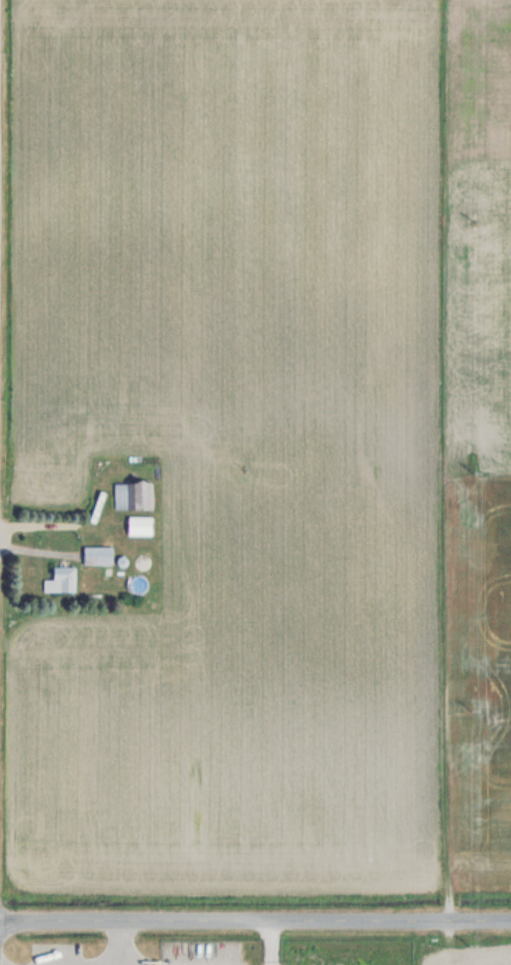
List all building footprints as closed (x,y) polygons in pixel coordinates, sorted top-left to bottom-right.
[(115,510),(152,510),(152,483),(115,483),(115,510)] [(83,565),(112,565),(112,547),(83,547),(83,565)] [(75,592),(75,567),(53,567),(53,592),(75,592)]
